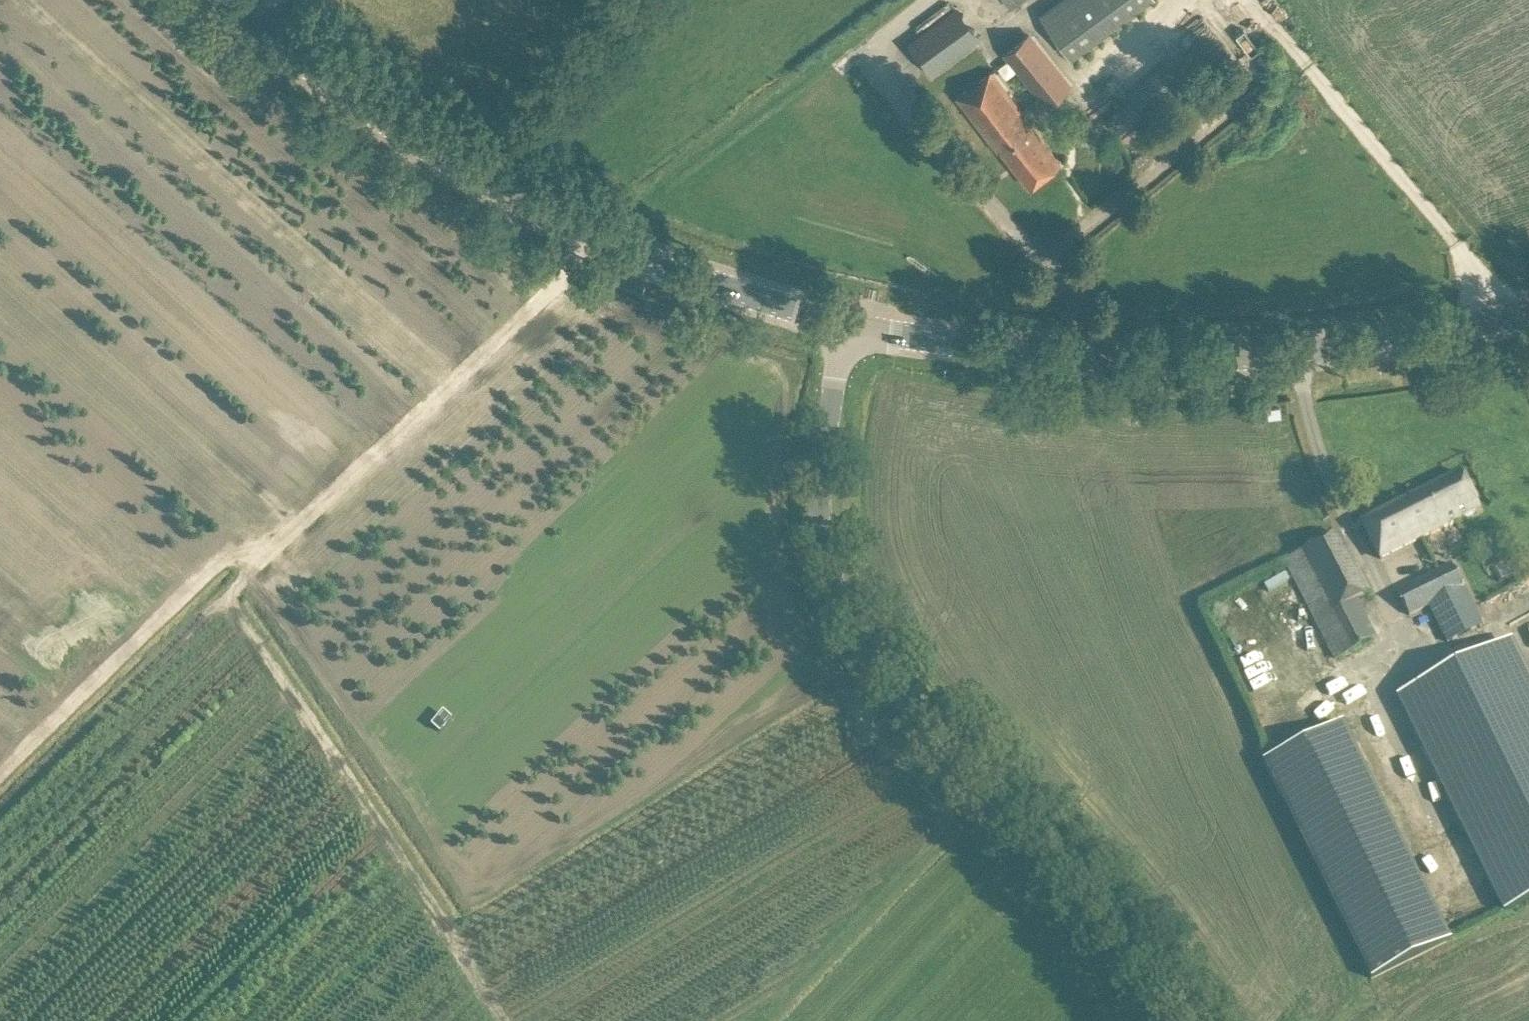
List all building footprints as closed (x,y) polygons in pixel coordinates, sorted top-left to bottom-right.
[(893,38),(920,76),(986,28),(984,26),(1020,0),(945,0),(893,38)] [(1037,9),(1068,54),(1148,0),(1051,0),(1037,9)] [(1047,101),(1068,82),(1028,36),(1006,53),(1047,101)] [(1001,148),(1030,186),(1061,162),(1038,133),(1028,119),(1029,119),(991,70),(957,96),(998,150),(1001,148)] [(1479,510),(1461,473),(1362,523),(1380,559),(1479,510)] [(1369,596),(1338,534),(1285,561),(1336,659),(1375,639),(1357,603),(1369,596)] [(1496,541),(1482,548),(1493,570),(1506,563),(1496,541)] [(1452,565),(1432,575),(1397,593),(1409,617),(1430,606),(1448,642),(1482,624),(1452,565)] [(1415,688),(1508,882),(1528,871),(1528,724),(1492,651),(1415,688)] [(1346,721),(1264,758),(1365,980),(1447,943),(1346,721)]
